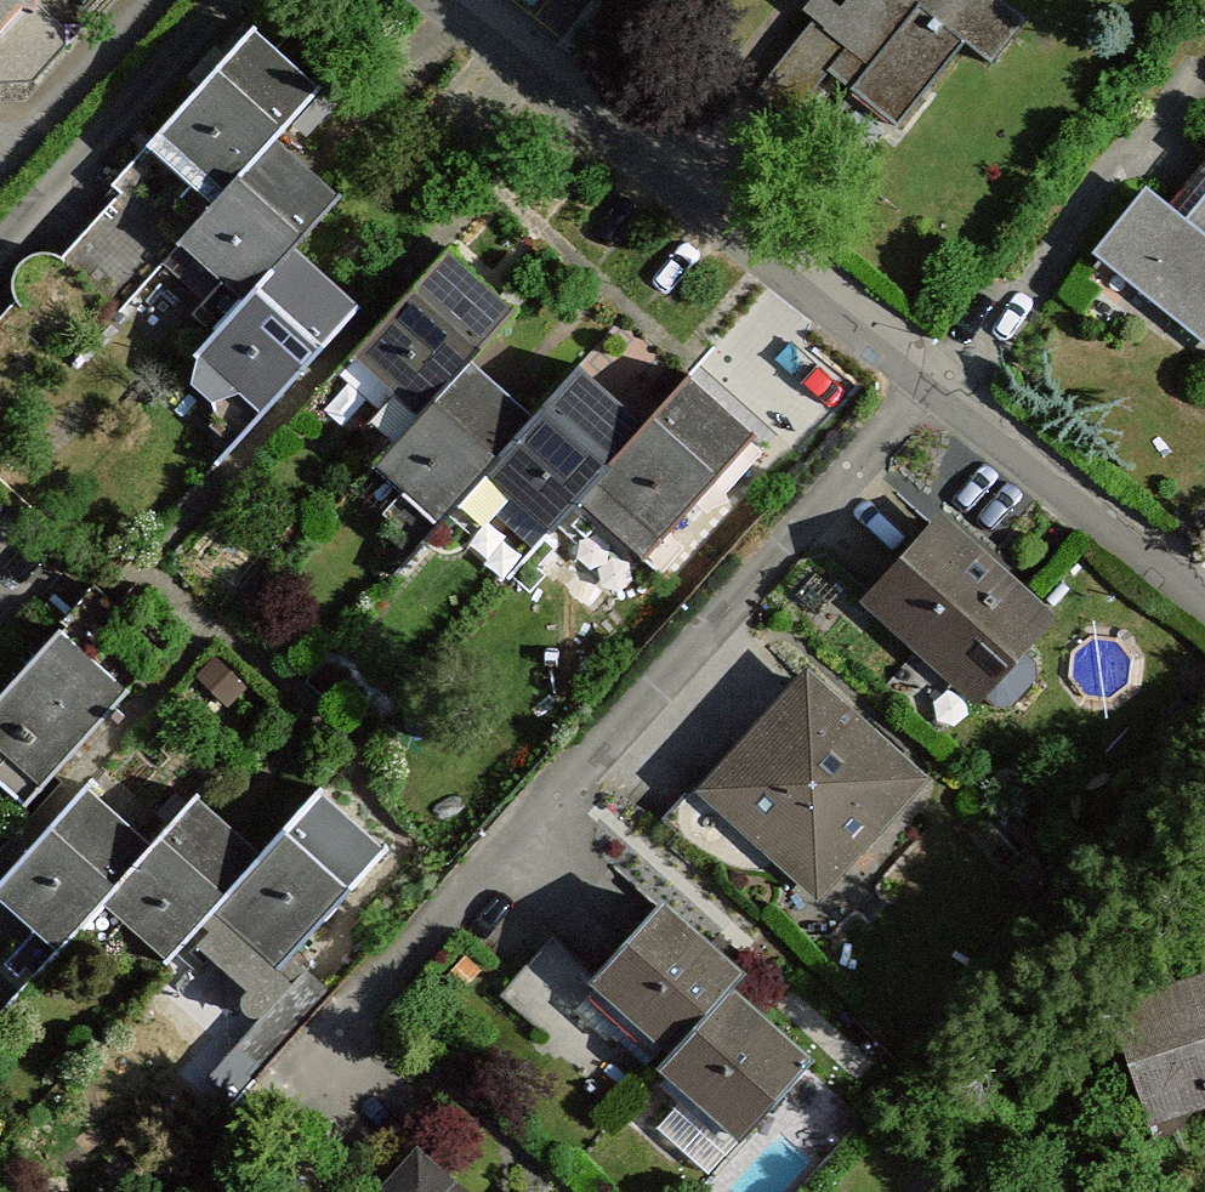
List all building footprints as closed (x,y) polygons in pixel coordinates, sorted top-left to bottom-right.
[(40,12),(28,0),(0,0),(0,55),(40,12)] [(1002,0),(845,0),(839,7),(830,0),(803,0),(793,11),(809,24),(754,91),(862,180),(968,53),(994,74),(1034,26),(1002,0)] [(260,38),(143,152),(203,213),(280,137),(320,98),(260,38)] [(203,213),(162,253),(229,321),(299,253),(347,206),(280,137),(203,213)] [(1079,271),(1204,376),(1204,197),(1187,219),(1149,187),(1079,271)] [(229,321),(194,356),(253,416),(359,313),(299,253),(229,321)] [(447,259),(336,374),(402,438),(472,365),(513,323),(447,259)] [(402,438),(364,477),(428,539),(487,477),(536,426),(472,365),(402,438)] [(487,477),(548,536),(589,493),(647,434),(586,375),(536,426),(487,477)] [(647,434),(589,493),(659,560),(760,455),(691,388),(647,434)] [(943,511),(861,597),(986,732),(1042,678),(1023,657),(1052,615),(943,511)] [(0,686),(0,767),(38,809),(119,705),(48,631),(0,686)] [(804,660),(683,787),(822,924),(932,787),(804,660)] [(0,876),(0,916),(48,965),(97,905),(145,846),(81,785),(0,876)] [(253,858),(208,914),(278,992),(389,862),(317,788),(253,858)] [(145,846),(97,905),(161,973),(208,914),(253,858),(188,797),(145,846)] [(552,943),(506,998),(606,1117),(644,1075),(725,986),(736,974),(655,893),(586,973),(552,943)] [(1112,1006),(1149,1166),(1204,1143),(1204,971),(1112,1006)] [(725,986),(644,1075),(729,1157),(807,1064),(725,986)] [(379,1191),(471,1191),(422,1143),(379,1191)]
